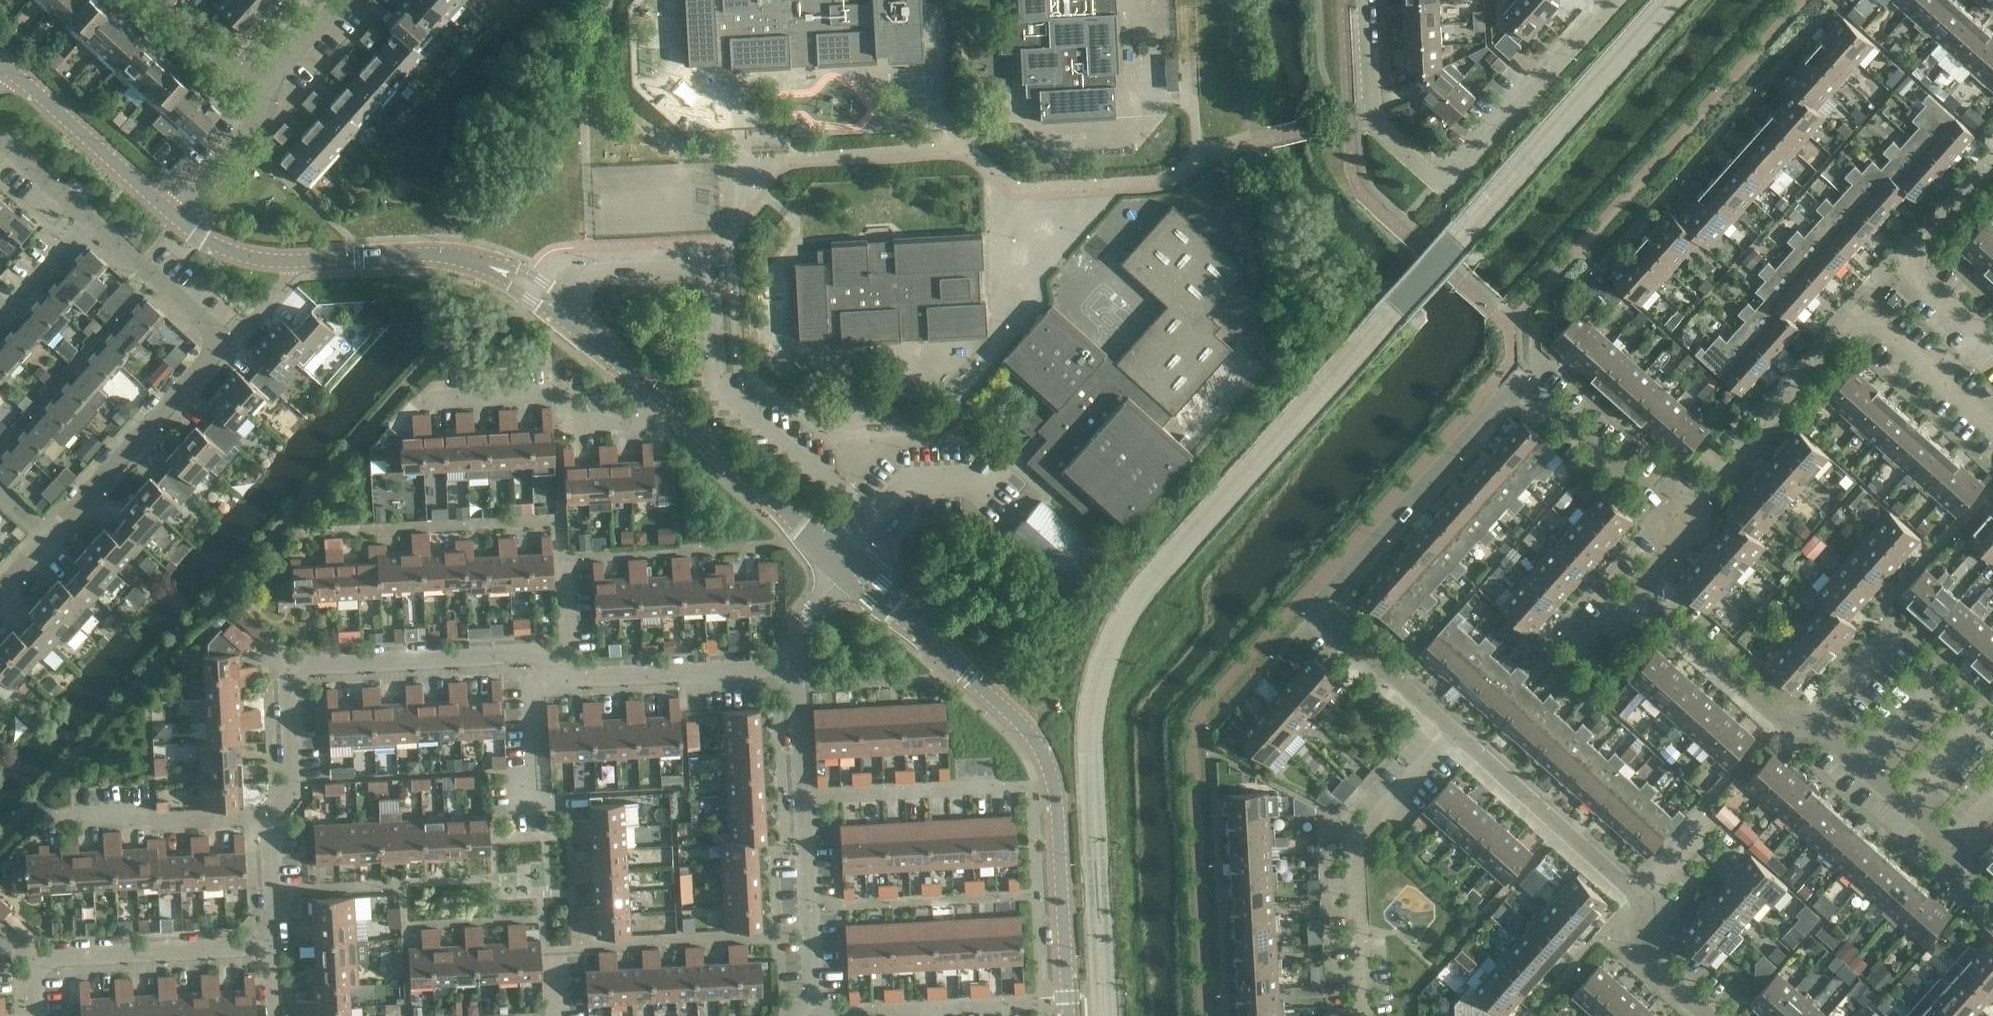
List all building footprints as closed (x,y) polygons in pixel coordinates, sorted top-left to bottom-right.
[(58,0),(34,0),(47,12),(58,0)] [(87,0),(58,0),(47,12),(63,27),(87,0)] [(107,11),(113,4),(117,0),(103,0),(99,4),(94,0),(87,0),(63,27),(80,41),(107,11)] [(113,4),(120,9),(128,0),(117,0),(113,4)] [(220,10),(242,30),(258,13),(243,0),(229,0),(220,10)] [(258,13),(269,0),(243,0),(258,13)] [(388,10),(387,12),(374,0),(368,0),(364,4),(381,18),(382,18),(396,31),(389,39),(411,59),(418,51),(425,44),(388,10)] [(437,0),(411,0),(409,2),(431,22),(440,12),(448,19),(453,14),(437,0)] [(453,14),(463,3),(459,0),(437,0),(453,14)] [(685,65),(730,62),(731,71),(790,67),(790,61),(818,59),(818,66),(876,63),(876,53),(923,50),(920,0),(681,0),(685,65)] [(1014,19),(1008,20),(1003,25),(1004,44),(1009,49),(1015,48),(1017,82),(1025,82),(1026,96),(1039,95),(1041,122),(1115,118),(1113,72),(1121,72),(1118,12),(1111,13),(1110,0),(1013,0),(1014,19)] [(1514,24),(1495,45),(1510,59),(1522,46),(1518,42),(1525,34),(1529,37),(1544,20),(1521,0),(1516,0),(1503,14),(1514,24)] [(1544,20),(1559,3),(1556,0),(1521,0),(1544,20)] [(1908,12),(1919,0),(1894,0),(1908,12)] [(1908,12),(1917,21),(1914,24),(1921,30),(1948,0),(1919,0),(1908,12)] [(1921,30),(1928,36),(1931,32),(1940,41),(1967,11),(1955,0),(1948,0),(1921,30)] [(1440,1),(1405,3),(1406,24),(1441,23),(1440,1)] [(431,22),(409,2),(396,17),(388,10),(425,44),(434,34),(426,27),(431,22)] [(96,56),(123,25),(107,11),(80,41),(96,56)] [(1485,20),(1485,11),(1474,11),(1474,21),(1485,20)] [(1967,11),(1940,41),(1950,50),(1947,53),(1953,59),(1983,25),(1967,11)] [(1874,44),(1844,17),(1829,34),(1859,61),(1874,44)] [(152,39),(160,29),(148,18),(139,27),(152,39)] [(1486,30),(1485,20),(1474,21),(1475,31),(1486,30)] [(1441,23),(1406,24),(1407,46),(1442,44),(1441,23)] [(112,70),(139,40),(123,25),(96,56),(112,70)] [(1953,59),(1960,65),(1963,61),(1972,70),(1992,47),(1992,34),(1983,25),(1953,59)] [(371,26),(359,39),(369,47),(380,34),(371,26)] [(1859,61),(1829,34),(1815,50),(1848,80),(1854,74),(1850,71),(1859,61)] [(411,59),(389,39),(375,54),(398,74),(411,59)] [(128,85),(155,55),(139,40),(112,70),(128,85)] [(1442,44),(1407,46),(1409,69),(1419,68),(1420,77),(1443,66),(1442,44)] [(1972,70),(1989,85),(1992,80),(1992,47),(1972,70)] [(1848,80),(1815,50),(1800,66),(1830,93),(1839,84),(1842,87),(1848,80)] [(167,105),(187,83),(178,75),(193,58),(186,52),(171,69),(145,99),(145,100),(153,92),(167,105)] [(398,74),(375,54),(362,69),(384,89),(398,74)] [(145,99),(171,69),(155,55),(128,85),(145,99)] [(1491,64),(1499,71),(1506,63),(1499,56),(1491,64)] [(342,58),(330,71),(340,79),(351,66),(342,58)] [(1443,66),(1420,77),(1427,83),(1419,91),(1436,106),(1460,80),(1443,66)] [(1830,93),(1800,66),(1786,82),(1825,117),(1816,109),(1830,93)] [(209,72),(202,67),(194,76),(200,82),(209,72)] [(384,89),(362,69),(348,84),(371,104),(384,89)] [(1460,80),(1436,106),(1453,122),(1477,96),(1460,80)] [(225,87),(218,81),(210,90),(216,96),(225,87)] [(1825,117),(1786,82),(1785,83),(1794,91),(1780,106),(1810,134),(1825,117)] [(183,120),(203,98),(187,83),(167,105),(183,120)] [(371,104),(348,84),(335,99),(357,119),(365,126),(368,122),(360,116),(371,104)] [(322,98),(313,90),(302,103),(311,111),(322,98)] [(1974,134),(1929,93),(1922,100),(1926,104),(1917,113),(1959,151),(1974,134)] [(200,135),(220,113),(203,98),(183,120),(200,135)] [(357,119),(335,99),(321,114),(343,134),(346,132),(354,138),(365,126),(357,119)] [(1971,104),(1962,114),(1979,128),(1988,117),(1971,104)] [(1810,134),(1780,106),(1765,123),(1799,153),(1805,146),(1801,143),(1810,134)] [(1959,151),(1917,113),(1912,119),(1920,125),(1910,136),(1945,167),(1959,151)] [(343,134),(321,114),(308,130),(338,157),(340,155),(331,148),(343,134)] [(294,131),(284,122),(273,135),(282,143),(294,131)] [(1799,153),(1765,123),(1751,139),(1781,166),(1789,157),(1793,160),(1799,153)] [(338,157),(308,130),(294,145),(324,172),(338,157)] [(1945,167),(1910,136),(1901,147),(1893,140),(1889,145),(1930,183),(1945,167)] [(1781,166),(1751,139),(1736,155),(1770,185),(1776,179),(1772,176),(1781,166)] [(324,172),(294,145),(280,160),(302,180),(310,187),(324,172)] [(1930,183),(1889,145),(1883,151),(1891,158),(1882,168),(1916,199),(1930,183)] [(169,170),(174,164),(158,151),(153,156),(169,170)] [(1770,185),(1736,155),(1722,171),(1752,198),(1761,189),(1764,192),(1770,185)] [(1855,165),(1851,170),(1892,207),(1906,192),(1915,200),(1916,199),(1882,168),(1873,160),(1863,171),(1855,165)] [(1892,207),(1851,170),(1845,176),(1853,182),(1843,193),(1878,223),(1892,207)] [(1752,198),(1722,171),(1707,187),(1741,218),(1747,211),(1744,208),(1752,198)] [(1741,218),(1707,187),(1693,203),(1723,231),(1732,221),(1735,224),(1741,218)] [(1827,197),(1822,202),(1863,240),(1878,223),(1843,193),(1834,203),(1827,197)] [(1863,240),(1822,202),(1817,208),(1824,214),(1814,225),(1849,256),(1863,240)] [(1166,304),(1115,362),(1172,413),(1231,347),(1213,331),(1220,324),(1207,313),(1246,270),(1219,246),(1217,247),(1197,230),(1199,228),(1172,203),(1119,262),(1166,304)] [(1723,231),(1693,203),(1679,219),(1700,239),(1708,247),(1723,231)] [(0,214),(0,247),(9,255),(33,228),(26,222),(29,219),(22,213),(19,216),(8,206),(0,214)] [(1700,239),(1679,219),(1670,211),(1655,228),(1685,255),(1700,239)] [(1961,249),(1978,264),(1992,247),(1992,223),(1988,219),(1961,249)] [(1798,229),(1793,234),(1834,272),(1849,256),(1814,225),(1805,235),(1798,229)] [(1685,255),(1655,228),(1640,244),(1674,274),(1680,268),(1677,264),(1685,255)] [(987,336),(986,332),(985,302),(981,302),(981,296),(980,268),(983,268),(981,233),(893,238),(894,256),(867,257),(866,239),(831,241),(831,249),(817,249),(817,262),(791,264),(795,338),(841,336),(841,344),(900,341),(900,334),(927,333),(928,340),(987,336)] [(1834,272),(1793,234),(1788,240),(1795,247),(1786,257),(1820,288),(1834,272)] [(1674,274),(1640,244),(1626,260),(1656,287),(1665,277),(1668,281),(1674,274)] [(1978,264),(1992,278),(1992,247),(1978,264)] [(107,264),(90,249),(84,255),(81,253),(75,259),(78,262),(68,274),(84,289),(95,276),(97,279),(109,266),(107,264)] [(1769,261),(1764,267),(1805,304),(1820,288),(1786,257),(1776,268),(1769,261)] [(1656,287),(1626,260),(1611,277),(1641,304),(1656,287)] [(1805,304),(1764,267),(1759,272),(1766,279),(1757,290),(1765,298),(1800,328),(1791,320),(1805,304)] [(84,289),(68,274),(57,285),(54,283),(43,295),(65,315),(76,302),(86,311),(96,299),(84,289)] [(1896,290),(1887,300),(1899,310),(1908,300),(1896,290)] [(103,319),(105,321),(112,314),(111,313),(120,303),(109,294),(100,304),(104,307),(97,314),(99,316),(98,317),(102,320),(103,319)] [(65,315),(43,295),(32,308),(35,311),(24,322),(41,337),(48,343),(69,319),(65,315)] [(1749,302),(1744,307),(1785,345),(1800,328),(1765,298),(1756,308),(1749,302)] [(135,313),(124,324),(141,339),(151,328),(154,330),(166,317),(163,315),(146,300),(141,306),(138,303),(132,310),(135,313)] [(1106,354),(1053,307),(1051,305),(1012,349),(1001,361),(1002,361),(1004,364),(1055,409),(1037,430),(1047,438),(1026,461),(1057,489),(1084,512),(1095,500),(1125,527),(1192,453),(1161,426),(1172,413),(1115,362),(1111,366),(1102,358),(1106,354)] [(1565,316),(1571,322),(1552,342),(1569,357),(1596,327),(1573,307),(1565,316)] [(1785,345),(1744,307),(1738,313),(1746,319),(1736,330),(1771,361),(1785,345)] [(272,329),(266,335),(295,361),(295,360),(302,368),(335,332),(311,311),(294,330),(283,320),(276,329),(272,329)] [(41,337),(24,322),(14,334),(11,331),(5,338),(8,341),(3,347),(21,363),(33,351),(30,349),(41,337)] [(108,342),(102,349),(121,366),(132,353),(130,351),(141,339),(124,324),(114,336),(111,333),(105,340),(108,342)] [(1596,327),(1569,357),(1585,372),(1612,341),(1596,327)] [(1720,334),(1714,339),(1756,377),(1771,361),(1736,330),(1727,340),(1720,334)] [(295,361),(266,335),(261,341),(261,346),(253,354),(264,364),(256,372),(280,393),(288,383),(280,376),(295,361)] [(1702,345),(1695,353),(1741,394),(1756,377),(1714,339),(1706,349),(1702,345)] [(177,341),(164,356),(175,366),(188,352),(177,341)] [(1612,341),(1585,372),(1601,386),(1631,353),(1625,347),(1622,350),(1612,341)] [(69,359),(78,350),(72,345),(63,354),(69,359)] [(3,347),(0,349),(0,383),(8,374),(10,376),(21,363),(3,347)] [(91,361),(81,373),(97,388),(108,376),(110,378),(121,366),(102,349),(97,354),(94,352),(88,358),(91,361)] [(1631,353),(1601,386),(1618,401),(1645,370),(1635,362),(1638,359),(1631,353)] [(33,372),(44,382),(51,375),(40,364),(33,372)] [(1854,368),(1827,398),(1844,413),(1871,383),(1854,368)] [(1645,370),(1618,401),(1634,415),(1664,381),(1657,375),(1654,379),(1645,370)] [(226,380),(220,386),(249,412),(263,396),(271,403),(280,393),(256,372),(249,381),(238,371),(230,380),(226,380)] [(106,396),(97,388),(81,373),(70,384),(67,382),(61,388),(64,391),(59,397),(87,422),(88,421),(94,414),(98,410),(96,408),(106,396)] [(1664,381),(1634,415),(1650,430),(1677,399),(1667,391),(1670,387),(1664,381)] [(1871,383),(1844,413),(1854,422),(1851,425),(1857,431),(1887,398),(1871,383)] [(249,412),(220,386),(215,392),(215,397),(208,405),(218,415),(211,423),(234,444),(243,434),(235,427),(249,412)] [(120,407),(130,396),(123,389),(113,401),(120,407)] [(76,434),(87,422),(59,397),(54,403),(51,400),(45,407),(48,410),(37,421),(54,436),(63,445),(74,432),(76,434)] [(1887,398),(1857,431),(1864,437),(1867,434),(1876,442),(1903,412),(1887,398)] [(1677,399),(1650,430),(1666,444),(1693,414),(1677,399)] [(543,427),(530,427),(532,475),(555,474),(552,408),(542,408),(543,427)] [(499,429),(487,430),(489,477),(511,476),(508,410),(498,410),(499,429)] [(516,410),(508,410),(511,476),(511,464),(531,463),(531,475),(532,475),(530,427),(517,428),(516,410)] [(456,431),(443,432),(445,468),(467,467),(464,412),(455,413),(456,431)] [(464,412),(467,467),(467,478),(489,477),(487,430),(474,430),(473,412),(464,412)] [(1903,412),(1876,442),(1886,451),(1883,454),(1889,460),(1920,426),(1903,412)] [(95,428),(102,422),(94,414),(88,421),(95,428)] [(430,414),(421,415),(423,469),(445,468),(443,432),(431,433),(430,414)] [(1693,414),(1666,444),(1683,459),(1710,429),(1693,414)] [(421,415),(413,415),(412,415),(413,434),(399,434),(400,449),(386,449),(387,471),(423,469),(421,415)] [(21,440),(16,446),(34,462),(46,450),(43,448),(54,436),(37,421),(27,433),(24,430),(18,437),(21,440)] [(1557,452),(1523,421),(1508,437),(1550,475),(1555,470),(1547,463),(1557,452)] [(234,444),(211,423),(203,432),(198,427),(190,436),(186,436),(180,442),(209,468),(223,452),(225,454),(234,444)] [(1920,426),(1889,460),(1896,466),(1899,463),(1909,471),(1936,441),(1920,426)] [(1829,457),(1799,429),(1790,440),(1786,437),(1781,443),(1814,473),(1829,457)] [(1550,475),(1508,437),(1493,454),(1528,485),(1537,474),(1545,481),(1550,475)] [(77,455),(83,448),(72,438),(67,445),(77,455)] [(1936,441),(1909,471),(1918,480),(1915,483),(1922,489),(1952,456),(1936,441)] [(209,468),(180,442),(175,448),(175,453),(168,461),(173,465),(165,474),(188,495),(197,485),(195,483),(209,468)] [(643,461),(630,461),(632,497),(654,496),(654,504),(675,503),(673,459),(653,460),(652,443),(642,444),(643,461)] [(1814,473),(1781,443),(1775,450),(1778,453),(1769,462),(1800,490),(1814,473)] [(616,445),(607,446),(610,498),(632,497),(630,461),(617,462),(616,445)] [(0,463),(0,476),(10,485),(21,473),(23,475),(34,462),(16,446),(10,452),(7,449),(1,456),(4,458),(0,463)] [(610,498),(607,446),(598,446),(599,463),(587,464),(589,499),(589,509),(611,508),(610,498)] [(573,447),(563,448),(565,485),(565,490),(566,501),(589,499),(587,464),(574,464),(573,447)] [(1528,485),(1493,454),(1479,470),(1521,507),(1526,502),(1518,495),(1528,485)] [(1952,456),(1922,489),(1928,495),(1931,491),(1941,500),(1968,470),(1952,456)] [(1800,490),(1769,462),(1761,472),(1757,469),(1752,476),(1785,506),(1800,490)] [(51,497),(76,474),(68,465),(43,489),(51,497)] [(1521,507),(1479,470),(1464,486),(1499,517),(1508,507),(1516,513),(1521,507)] [(1968,470),(1941,500),(1958,515),(1985,485),(1968,470)] [(188,495),(165,474),(157,483),(152,478),(145,487),(140,487),(135,493),(163,519),(178,503),(180,504),(188,495)] [(1785,506),(1752,476),(1746,482),(1749,485),(1740,495),(1771,522),(1785,506)] [(1499,517),(1464,486),(1450,502),(1492,540),(1497,534),(1490,528),(1499,517)] [(34,503),(42,495),(33,487),(25,494),(34,503)] [(163,519),(135,493),(129,499),(129,504),(122,512),(127,516),(119,525),(143,546),(151,536),(149,534),(163,519)] [(1603,493),(1588,509),(1618,537),(1633,520),(1603,493)] [(1771,522),(1740,495),(1726,511),(1765,546),(1766,546),(1757,538),(1771,522)] [(1101,554),(1072,528),(1041,500),(1009,536),(1069,589),(1101,554)] [(1492,540),(1450,502),(1435,518),(1470,549),(1480,539),(1487,545),(1492,540)] [(1588,509),(1573,526),(1604,553),(1618,537),(1588,509)] [(1765,546),(1726,511),(1725,512),(1734,520),(1720,535),(1751,562),(1765,546)] [(1891,512),(1875,528),(1906,555),(1921,539),(1891,512)] [(1983,522),(1992,531),(1992,512),(1983,522)] [(1470,549),(1435,518),(1421,535),(1463,572),(1468,567),(1460,560),(1470,549)] [(1983,522),(1968,539),(1992,561),(1992,531),(1983,522)] [(143,546),(119,525),(111,534),(106,529),(99,537),(95,538),(89,544),(118,569),(132,553),(134,555),(143,546)] [(1604,553),(1573,526),(1559,542),(1589,569),(1604,553)] [(1906,555),(1875,528),(1861,544),(1891,572),(1906,555)] [(1814,531),(1803,548),(1819,558),(1829,541),(1814,531)] [(606,546),(606,533),(581,532),(580,545),(606,546)] [(429,533),(420,534),(423,586),(444,585),(442,549),(430,550),(429,533)] [(412,551),(399,551),(401,588),(423,586),(420,534),(411,534),(412,551)] [(542,553),(530,554),(531,587),(554,586),(551,535),(541,536),(542,553)] [(1463,572),(1421,535),(1406,551),(1441,582),(1450,571),(1458,578),(1463,572)] [(1751,562),(1720,535),(1712,545),(1708,542),(1702,548),(1736,579),(1751,562)] [(499,555),(486,556),(488,589),(510,588),(507,538),(498,539),(499,555)] [(516,538),(507,538),(510,588),(531,587),(530,554),(517,554),(516,538)] [(442,549),(444,585),(445,592),(451,591),(451,585),(466,584),(464,540),(455,541),(455,549),(442,549)] [(472,540),(464,540),(466,584),(466,591),(488,589),(486,556),(473,557),(472,540)] [(1589,569),(1559,542),(1544,558),(1575,585),(1589,569)] [(118,569),(89,544),(83,550),(84,555),(76,563),(81,567),(73,576),(97,597),(100,594),(106,587),(103,585),(118,569)] [(1891,572),(1861,544),(1846,561),(1877,588),(1891,572)] [(369,562),(356,563),(358,597),(380,595),(380,589),(377,545),(368,546),(369,562)] [(386,545),(377,545),(380,589),(395,588),(395,594),(402,594),(401,588),(399,551),(387,552),(386,545)] [(326,565),(313,565),(315,599),(336,598),(334,547),(325,548),(326,565)] [(343,547),(334,547),(336,598),(358,597),(356,563),(343,564),(343,547)] [(1736,579),(1702,548),(1697,555),(1700,558),(1691,568),(1722,595),(1736,579)] [(1441,582),(1406,551),(1392,567),(1434,605),(1439,599),(1432,592),(1441,582)] [(690,574),(689,557),(680,558),(683,610),(705,609),(703,573),(690,574)] [(300,558),(290,559),(291,579),(277,580),(278,601),(315,599),(313,565),(301,566),(300,558)] [(672,575),(659,576),(661,612),(683,610),(680,558),(671,558),(672,575)] [(1544,558),(1530,574),(1560,601),(1575,585),(1544,558)] [(647,576),(646,559),(637,560),(640,613),(661,612),(659,576),(647,576)] [(629,577),(616,578),(618,614),(640,613),(637,560),(628,560),(629,577)] [(1846,561),(1832,577),(1862,604),(1877,588),(1846,561)] [(593,562),(596,615),(618,614),(616,578),(604,579),(603,562),(593,562)] [(759,579),(747,580),(748,614),(771,612),(768,562),(758,562),(759,579)] [(715,573),(703,573),(705,609),(726,608),(724,564),(715,565),(715,573)] [(724,564),(726,608),(727,615),(748,614),(747,580),(734,581),(733,564),(724,564)] [(1434,605),(1392,567),(1377,583),(1412,614),(1422,604),(1429,610),(1434,605)] [(1722,595),(1691,568),(1676,584),(1706,612),(1722,595)] [(1925,568),(1901,596),(1917,611),(1951,574),(1946,569),(1937,579),(1925,568)] [(1560,601),(1530,574),(1515,590),(1546,617),(1560,601)] [(1951,574),(1917,611),(1934,625),(1958,598),(1947,588),(1956,578),(1951,574)] [(97,597),(73,576),(66,585),(61,580),(53,588),(49,589),(43,595),(79,627),(94,611),(88,606),(96,598),(97,597)] [(1862,604),(1832,577),(1817,593),(1857,628),(1848,620),(1862,604)] [(1412,614),(1377,583),(1362,600),(1404,637),(1410,631),(1403,624),(1412,614)] [(1515,590),(1500,607),(1531,634),(1546,617),(1515,590)] [(1857,628),(1817,593),(1817,594),(1826,602),(1812,617),(1842,644),(1857,628)] [(100,594),(97,597),(96,598),(103,604),(107,600),(100,594)] [(79,627),(43,595),(38,601),(37,606),(30,614),(35,619),(28,627),(51,648),(59,638),(62,641),(67,640),(79,627)] [(1958,598),(1934,625),(1950,640),(1983,603),(1978,598),(1969,608),(1958,598)] [(1458,611),(1421,653),(1438,668),(1469,633),(1458,624),(1465,616),(1474,607),(1468,601),(1459,611),(1458,611)] [(1983,603),(1950,640),(1966,654),(1991,627),(1980,617),(1988,607),(1983,603)] [(245,607),(236,617),(256,635),(264,625),(245,607)] [(515,617),(516,632),(531,631),(530,617),(515,617)] [(1800,624),(1794,630),(1827,661),(1842,644),(1812,617),(1803,627),(1800,624)] [(242,650),(251,640),(231,622),(223,632),(242,650)] [(476,633),(503,630),(502,624),(476,627),(476,633)] [(430,625),(397,626),(398,637),(431,636),(430,625)] [(28,627),(20,635),(15,631),(8,639),(3,640),(0,643),(0,648),(26,671),(41,655),(43,657),(51,648),(28,627)] [(96,639),(102,632),(96,627),(90,634),(96,639)] [(362,641),(361,627),(339,628),(340,643),(362,641)] [(1966,654),(1982,669),(1992,657),(1992,629),(1991,627),(1966,654)] [(1827,661),(1794,630),(1788,637),(1791,640),(1783,650),(1813,677),(1827,661)] [(1469,633),(1438,668),(1454,682),(1491,640),(1486,635),(1479,643),(1469,633)] [(1491,640),(1454,682),(1470,697),(1501,662),(1491,653),(1497,645),(1491,640)] [(0,648),(0,694),(5,699),(14,689),(12,687),(26,671),(0,648)] [(1657,649),(1630,679),(1647,694),(1674,664),(1657,649)] [(1783,650),(1768,666),(1798,694),(1813,677),(1783,650)] [(204,655),(205,677),(258,674),(257,666),(240,667),(240,653),(204,655)] [(1343,682),(1312,655),(1297,672),(1328,699),(1343,682)] [(1982,669),(1992,679),(1992,657),(1982,669)] [(1501,662),(1470,697),(1486,711),(1524,669),(1518,664),(1512,671),(1501,662)] [(1674,664),(1647,694),(1663,709),(1690,679),(1674,664)] [(1524,669),(1486,711),(1502,726),(1533,691),(1523,681),(1529,674),(1524,669)] [(1328,699),(1297,672),(1283,688),(1313,715),(1328,699)] [(258,674),(205,677),(206,699),(242,697),(241,684),(258,683),(258,674)] [(1690,679),(1663,709),(1679,723),(1706,693),(1690,679)] [(492,697),(480,698),(482,734),(504,733),(504,722),(504,717),(501,680),(491,681),(492,697)] [(466,682),(457,683),(460,735),(482,734),(480,698),(467,699),(466,682)] [(449,700),(437,700),(438,736),(460,735),(457,683),(448,683),(449,700)] [(423,684),(414,685),(417,738),(438,736),(437,700),(424,701),(423,684)] [(406,702),(393,703),(395,739),(417,738),(414,685),(405,685),(406,702)] [(363,704),(350,705),(352,741),(352,748),(374,748),(371,687),(362,688),(363,704)] [(380,687),(371,687),(374,748),(396,747),(395,739),(393,703),(381,703),(380,687)] [(1313,715),(1283,688),(1268,704),(1299,731),(1313,715)] [(337,689),(326,690),(329,727),(328,727),(328,731),(329,731),(329,742),(352,741),(350,705),(338,706),(337,689)] [(1533,691),(1502,726),(1518,740),(1556,698),(1550,693),(1544,700),(1533,691)] [(1385,712),(1392,703),(1381,693),(1373,702),(1385,712)] [(1706,693),(1679,723),(1695,738),(1722,708),(1706,693)] [(242,697),(206,699),(207,720),(260,718),(259,709),(243,710),(242,697)] [(670,715),(657,716),(659,752),(682,751),(679,698),(669,698),(670,715)] [(1556,698),(1518,740),(1535,755),(1566,720),(1555,710),(1561,703),(1556,698)] [(627,718),(614,718),(616,754),(637,753),(635,700),(626,701),(627,718)] [(643,700),(635,700),(637,753),(659,752),(657,716),(644,717),(643,700)] [(600,702),(591,703),(594,755),(616,754),(614,718),(601,719),(600,702)] [(945,702),(922,703),(925,751),(948,750),(945,702)] [(583,720),(571,721),(572,757),(594,755),(591,703),(582,703),(583,720)] [(922,703),(901,705),(903,752),(925,751),(922,703)] [(1299,731),(1268,704),(1254,720),(1284,748),(1299,731)] [(557,705),(547,705),(549,742),(549,747),(550,758),(572,757),(571,721),(558,721),(557,705)] [(901,705),(879,706),(882,753),(903,752),(901,705)] [(879,706),(858,707),(860,754),(882,753),(879,706)] [(858,707),(836,708),(838,755),(860,754),(858,707)] [(759,708),(723,710),(724,733),(770,731),(770,729),(768,727),(766,726),(760,726),(759,708)] [(836,708),(813,709),(816,756),(838,755),(836,708)] [(1722,708),(1695,738),(1711,752),(1739,722),(1722,708)] [(260,718),(207,720),(208,742),(235,741),(244,740),(244,727),(260,727),(260,718)] [(698,720),(685,721),(687,750),(700,749),(698,720)] [(1284,748),(1254,720),(1239,737),(1269,764),(1284,748)] [(1566,720),(1535,755),(1551,769),(1588,727),(1583,722),(1576,729),(1566,720)] [(1739,722),(1711,752),(1728,768),(1755,737),(1739,722)] [(1588,727),(1551,769),(1567,784),(1598,749),(1588,739),(1594,732),(1588,727)] [(770,731),(724,733),(725,755),(761,753),(761,736),(767,736),(769,734),(770,732),(770,731)] [(235,741),(208,742),(199,743),(200,764),(241,762),(241,755),(236,755),(235,741)] [(1368,755),(1378,764),(1387,753),(1377,744),(1368,755)] [(1598,749),(1567,784),(1583,798),(1621,756),(1615,751),(1609,758),(1598,749)] [(761,753),(725,755),(727,776),(772,774),(772,773),(771,771),(768,769),(762,770),(761,753)] [(1746,784),(1763,799),(1790,768),(1773,753),(1746,784)] [(1621,756),(1583,798),(1599,812),(1630,778),(1620,768),(1626,761),(1621,756)] [(166,757),(155,758),(155,767),(167,766),(166,757)] [(448,773),(477,772),(476,757),(447,758),(448,773)] [(241,762),(200,764),(201,786),(237,784),(236,769),(242,769),(241,762)] [(355,763),(331,764),(332,775),(355,774),(355,763)] [(168,776),(167,766),(155,767),(155,769),(155,777),(168,776)] [(939,780),(949,779),(949,768),(939,769),(939,780)] [(1790,768),(1763,799),(1779,813),(1806,783),(1790,768)] [(1358,787),(1364,780),(1354,770),(1348,777),(1358,787)] [(895,782),(914,781),(914,772),(895,773),(895,782)] [(772,774),(727,776),(728,798),(764,796),(763,779),(769,779),(771,777),(772,775),(772,774)] [(852,785),(871,784),(871,774),(852,775),(852,785)] [(464,787),(463,775),(454,776),(455,787),(464,787)] [(474,786),(473,775),(463,775),(464,787),(474,786)] [(817,786),(827,786),(827,776),(817,777),(817,786)] [(431,789),(430,777),(420,778),(421,790),(431,789)] [(421,790),(420,778),(411,778),(412,790),(421,790)] [(1630,778),(1599,812),(1615,827),(1653,785),(1647,780),(1641,787),(1630,778)] [(1451,779),(1424,809),(1441,824),(1468,794),(1451,779)] [(387,780),(377,781),(378,792),(388,792),(387,780)] [(378,792),(377,781),(368,781),(369,793),(378,792)] [(335,794),(334,782),(324,783),(325,794),(335,794)] [(344,793),(344,782),(334,782),(335,794),(344,793)] [(1806,783),(1779,813),(1788,822),(1785,825),(1792,831),(1822,797),(1806,783)] [(237,784),(201,786),(203,808),(244,806),(243,798),(238,798),(237,784)] [(1653,785),(1615,827),(1632,841),(1663,807),(1652,797),(1658,790),(1653,785)] [(1228,794),(1229,816),(1270,814),(1268,792),(1258,792),(1257,786),(1244,787),(1244,793),(1228,794)] [(1468,794),(1441,824),(1457,839),(1484,809),(1468,794)] [(764,796),(728,798),(729,820),(775,817),(774,816),(773,814),(771,812),(765,813),(764,796)] [(1822,797),(1792,831),(1799,837),(1802,834),(1811,842),(1838,812),(1822,797)] [(157,811),(168,810),(167,801),(156,801),(157,811)] [(1718,812),(1734,826),(1744,815),(1727,801),(1718,812)] [(591,818),(574,819),(574,828),(624,825),(622,803),(590,805),(591,818)] [(1663,807),(1632,841),(1648,856),(1686,814),(1679,809),(1673,816),(1663,807)] [(1484,809),(1457,839),(1473,853),(1500,823),(1484,809)] [(1838,812),(1811,842),(1821,851),(1818,854),(1824,860),(1854,826),(1838,812)] [(1270,814),(1229,816),(1230,838),(1276,836),(1275,827),(1270,827),(1270,814)] [(489,815),(466,816),(468,852),(482,851),(483,857),(490,856),(489,815)] [(466,816),(444,817),(447,859),(453,858),(453,853),(468,852),(466,816)] [(1015,816),(992,817),(995,864),(1017,863),(1015,816)] [(444,817),(423,819),(425,855),(439,854),(440,859),(447,859),(444,817)] [(775,817),(729,820),(730,840),(720,841),(720,842),(766,839),(765,822),(771,822),(773,821),(775,818),(775,817)] [(992,817),(971,818),(973,865),(995,864),(992,817)] [(971,818),(949,819),(951,867),(973,865),(971,818)] [(423,819),(401,820),(403,861),(410,861),(410,855),(425,855),(423,819)] [(949,819),(927,820),(930,868),(951,867),(949,819)] [(1744,819),(1735,828),(1793,882),(1805,869),(1798,863),(1795,866),(1744,819)] [(401,820),(380,821),(381,857),(396,856),(396,861),(403,861),(401,820)] [(927,820),(906,822),(908,869),(930,868),(927,820)] [(380,821),(358,822),(360,863),(367,863),(367,858),(381,857),(380,821)] [(358,822),(336,823),(338,859),(353,858),(353,864),(360,863),(358,822)] [(906,822),(884,823),(887,870),(908,869),(906,822)] [(324,860),(338,859),(336,823),(314,825),(316,866),(324,865),(324,860)] [(884,823),(862,824),(865,871),(887,870),(884,823)] [(1500,823),(1473,853),(1489,868),(1516,838),(1500,823)] [(862,824),(840,825),(842,872),(865,871),(862,824)] [(624,825),(574,828),(575,837),(592,836),(592,849),(625,847),(624,825)] [(1854,826),(1824,860),(1831,866),(1834,862),(1844,871),(1871,841),(1854,826)] [(104,850),(91,851),(93,887),(113,886),(113,892),(115,892),(112,832),(103,833),(104,850)] [(121,832),(112,832),(115,892),(117,891),(117,885),(137,884),(135,848),(121,849),(121,832)] [(78,834),(69,835),(72,888),(93,887),(91,851),(79,851),(78,834)] [(234,852),(222,852),(224,886),(246,885),(244,834),(234,835),(234,852)] [(48,845),(50,889),(72,888),(69,835),(60,835),(61,852),(48,853),(48,845)] [(208,836),(200,837),(202,887),(224,886),(222,852),(209,853),(208,836)] [(1276,836),(1230,838),(1231,860),(1272,858),(1271,845),(1276,845),(1276,836)] [(191,854),(179,855),(181,888),(202,887),(200,837),(190,837),(191,854)] [(1516,838),(1489,868),(1506,883),(1533,853),(1516,838)] [(147,847),(135,848),(137,884),(137,891),(143,891),(143,884),(159,883),(156,839),(146,840),(147,847)] [(165,839),(156,839),(159,883),(159,890),(181,888),(179,855),(166,856),(165,839)] [(766,839),(720,842),(722,864),(767,861),(767,860),(766,858),(763,856),(757,857),(757,841),(766,840),(766,839)] [(1313,839),(1313,866),(1321,866),(1321,839),(1313,839)] [(1871,841),(1844,871),(1853,880),(1850,883),(1857,889),(1887,855),(1871,841)] [(1981,857),(1992,868),(1992,843),(1981,857)] [(26,854),(26,869),(12,870),(13,891),(50,889),(48,845),(39,846),(39,853),(26,854)] [(625,847),(592,849),(593,862),(576,862),(577,872),(626,869),(625,847)] [(1782,882),(1752,855),(1743,865),(1739,862),(1733,868),(1767,899),(1782,882)] [(1887,855),(1857,889),(1863,895),(1866,892),(1876,900),(1903,870),(1887,855)] [(1272,858),(1231,860),(1233,881),(1278,879),(1277,870),(1273,870),(1272,858)] [(767,861),(722,864),(723,885),(759,883),(758,866),(764,866),(766,865),(767,862),(767,861)] [(1313,868),(1313,886),(1322,886),(1322,867),(1313,868)] [(1767,899),(1733,868),(1727,875),(1731,878),(1722,888),(1753,915),(1767,899)] [(626,869),(577,872),(577,880),(594,879),(595,892),(628,890),(626,869)] [(1903,870),(1876,900),(1885,909),(1882,912),(1889,918),(1919,884),(1903,870)] [(692,873),(679,874),(681,903),(693,902),(692,873)] [(1565,882),(1559,889),(1592,919),(1608,902),(1577,875),(1568,885),(1565,882)] [(1009,890),(1019,890),(1018,878),(1008,879),(1009,890)] [(1278,879),(1233,881),(1234,903),(1274,901),(1274,888),(1278,888),(1278,879)] [(974,881),(975,892),(984,891),(983,880),(974,881)] [(964,881),(965,893),(975,892),(974,881),(964,881)] [(759,883),(723,885),(724,907),(770,904),(770,903),(768,901),(766,900),(760,900),(759,883)] [(921,884),(922,895),(931,894),(931,883),(921,884)] [(931,883),(931,894),(941,894),(940,883),(931,883)] [(1919,884),(1889,918),(1895,924),(1899,920),(1908,929),(1935,899),(1919,884)] [(878,886),(878,897),(888,897),(887,885),(878,886)] [(887,885),(888,897),(898,896),(897,885),(887,885)] [(844,899),(854,899),(853,887),(843,888),(844,899)] [(1324,888),(1313,888),(1313,916),(1324,916),(1324,888)] [(1753,915),(1722,888),(1714,897),(1710,894),(1705,901),(1738,931),(1753,915)] [(1464,896),(1481,912),(1488,904),(1471,889),(1464,896)] [(1592,919),(1559,889),(1553,895),(1556,898),(1547,909),(1577,936),(1592,919)] [(628,890),(595,892),(595,905),(578,906),(579,915),(629,912),(628,890)] [(1830,914),(1839,903),(1825,891),(1815,901),(1830,914)] [(328,897),(317,898),(318,914),(313,914),(313,920),(355,918),(353,896),(333,897),(328,897)] [(3,918),(12,908),(0,897),(0,915),(3,918)] [(1935,899),(1908,929),(1925,944),(1952,914),(1935,899)] [(1274,901),(1234,903),(1235,925),(1280,922),(1280,913),(1275,914),(1274,901)] [(1738,931),(1705,901),(1699,907),(1702,910),(1693,920),(1724,947),(1738,931)] [(770,904),(724,907),(725,929),(761,927),(760,909),(766,909),(768,908),(770,905),(770,904)] [(400,907),(399,907),(389,907),(389,916),(400,915),(400,907)] [(1536,914),(1529,922),(1562,952),(1577,936),(1547,909),(1539,917),(1536,914)] [(629,912),(579,915),(579,924),(596,922),(597,936),(630,934),(629,912)] [(400,915),(389,916),(390,926),(401,926),(400,915)] [(1020,915),(997,917),(1000,964),(1023,963),(1020,915)] [(682,933),(696,932),(694,917),(681,918),(682,933)] [(997,917),(976,918),(978,965),(1000,964),(997,917)] [(355,918),(313,920),(314,928),(319,928),(320,942),(356,940),(355,918)] [(976,918),(954,919),(957,966),(978,965),(976,918)] [(1309,940),(1325,941),(1326,918),(1310,918),(1309,940)] [(954,919),(933,920),(935,967),(957,966),(954,919)] [(933,920),(911,921),(914,969),(935,967),(933,920)] [(1724,947),(1693,920),(1678,937),(1709,964),(1724,947)] [(1834,946),(1843,936),(1827,920),(1818,930),(1834,946)] [(911,921),(889,923),(892,970),(914,969),(911,921)] [(1280,922),(1235,925),(1236,946),(1277,944),(1276,931),(1281,931),(1280,922)] [(1562,952),(1529,922),(1524,927),(1528,930),(1517,942),(1547,969),(1562,952)] [(1796,922),(1783,935),(1794,946),(1807,932),(1796,922)] [(889,923),(868,924),(870,971),(892,970),(889,923)] [(526,941),(525,924),(517,925),(519,977),(542,976),(540,940),(526,941)] [(868,924),(845,925),(848,972),(870,971),(868,924)] [(517,925),(507,925),(508,942),(496,943),(498,978),(519,977),(517,925)] [(473,927),(464,927),(465,944),(452,945),(454,981),(476,980),(473,927)] [(483,943),(482,927),(473,927),(476,980),(498,978),(496,943),(483,943)] [(430,929),(421,930),(422,947),(408,947),(410,983),(433,982),(430,929)] [(440,946),(439,929),(430,929),(433,982),(454,981),(452,945),(440,946)] [(1979,950),(1992,963),(1992,934),(1979,950)] [(356,940),(320,942),(321,957),(315,957),(316,964),(357,962),(356,940)] [(1754,967),(1767,978),(1788,950),(1775,940),(1754,967)] [(1507,947),(1499,955),(1532,986),(1547,969),(1517,942),(1510,950),(1507,947)] [(1852,942),(1831,959),(1848,981),(1869,964),(1852,942)] [(747,961),(746,944),(737,945),(740,995),(762,994),(760,960),(747,961)] [(1277,944),(1236,946),(1237,968),(1283,966),(1282,957),(1277,957),(1277,944)] [(737,945),(728,945),(729,962),(716,963),(718,996),(740,995),(737,945)] [(694,947),(685,948),(686,964),(673,965),(675,999),(696,997),(694,947)] [(703,963),(703,947),(694,947),(696,997),(718,996),(716,963),(703,963)] [(660,966),(659,949),(650,950),(653,1000),(675,999),(673,965),(660,966)] [(650,950),(642,950),(643,967),(630,968),(632,1001),(653,1000),(650,950)] [(1964,966),(1992,992),(1992,963),(1979,950),(1964,966)] [(617,968),(616,951),(607,952),(610,1002),(632,1001),(630,968),(617,968)] [(607,952),(598,952),(599,969),(586,970),(587,1004),(610,1002),(607,952)] [(1532,986),(1499,955),(1495,960),(1498,963),(1490,972),(1486,969),(1483,972),(1517,1002),(1532,986)] [(357,962),(316,964),(316,971),(321,971),(322,985),(358,983),(357,962)] [(1879,985),(1894,970),(1884,962),(1870,976),(1879,985)] [(1600,965),(1573,995),(1589,1010),(1617,980),(1600,965)] [(1283,966),(1237,968),(1239,990),(1279,987),(1278,975),(1283,975),(1283,966)] [(1950,982),(1980,1009),(1988,1000),(1992,1003),(1992,1002),(1992,992),(1964,966),(1950,982)] [(232,990),(234,1015),(256,1015),(254,972),(244,972),(245,989),(232,990)] [(1483,972),(1480,976),(1483,980),(1476,988),(1472,985),(1455,1003),(1492,1015),(1505,1015),(1517,1002),(1483,972)] [(1751,1002),(1767,1015),(1769,1015),(1795,987),(1778,972),(1751,1002)] [(189,992),(190,1015),(212,1015),(210,974),(201,975),(202,992),(189,992)] [(210,974),(212,1015),(234,1015),(232,990),(219,991),(218,974),(210,974)] [(166,977),(169,1015),(190,1015),(189,992),(176,993),(175,976),(166,977)] [(146,995),(147,1015),(169,1015),(166,977),(158,977),(158,994),(146,995)] [(123,979),(125,1015),(147,1015),(146,995),(133,995),(132,978),(123,979)] [(103,997),(104,1015),(125,1015),(123,979),(114,979),(115,996),(103,997)] [(368,984),(369,996),(401,992),(400,979),(368,984)] [(1589,1010),(1596,1015),(1613,1015),(1633,994),(1617,980),(1589,1010)] [(103,997),(90,998),(89,981),(79,981),(81,1015),(104,1015),(103,997)] [(1014,994),(1024,993),(1024,982),(1014,983),(1014,994)] [(1935,999),(1954,1015),(1974,1015),(1980,1009),(1950,982),(1935,999)] [(358,983),(322,985),(322,986),(313,986),(313,999),(297,1000),(297,1009),(350,1006),(349,984),(358,984),(358,983)] [(1747,1000),(1753,993),(1743,983),(1736,990),(1747,1000)] [(980,996),(980,984),(970,985),(970,996),(980,996)] [(980,996),(989,995),(989,984),(980,984),(980,996)] [(937,998),(946,998),(946,986),(936,987),(937,998)] [(937,998),(936,987),(927,987),(927,999),(937,998)] [(1279,987),(1239,990),(1240,1011),(1285,1009),(1284,1000),(1280,1000),(1279,987)] [(1769,1015),(1798,1015),(1814,998),(1808,992),(1805,996),(1795,987),(1769,1015)] [(894,1000),(893,989),(883,990),(884,1001),(894,1000)] [(894,1000),(903,1000),(903,989),(893,989),(894,1000)] [(859,991),(849,992),(849,1003),(859,1002),(859,991)] [(1613,1015),(1642,1015),(1649,1009),(1633,994),(1613,1015)] [(1798,1015),(1827,1015),(1818,1007),(1821,1004),(1814,998),(1798,1015)] [(1921,1015),(1922,1015),(1954,1015),(1935,999),(1921,1015)] [(1455,1003),(1456,1015),(1492,1015),(1455,1003)] [(297,1009),(298,1015),(350,1015),(350,1006),(297,1009)]
